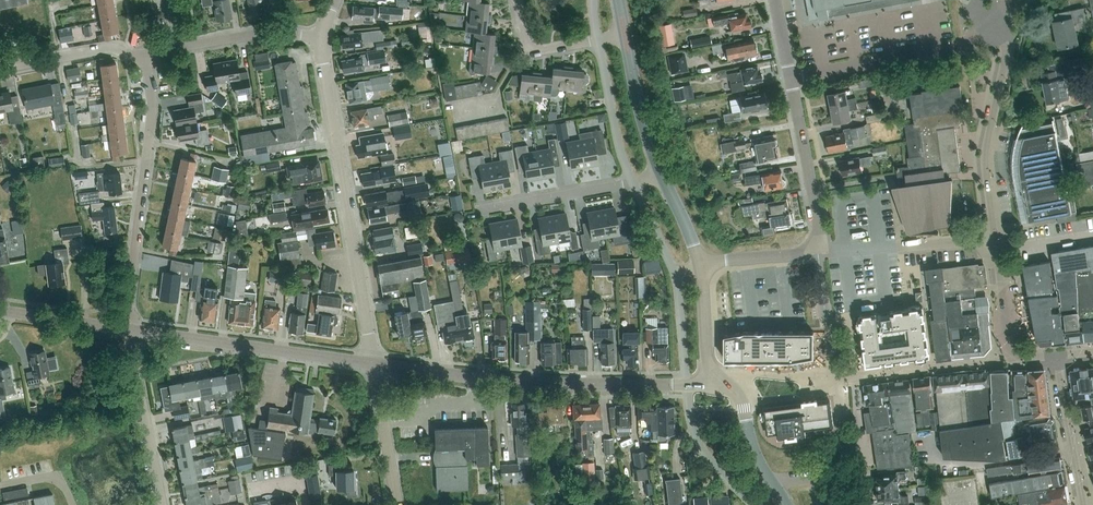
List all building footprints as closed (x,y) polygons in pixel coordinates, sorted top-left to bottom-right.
[(203,5),(212,4),(211,1),(213,1),(217,20),(231,17),(228,0),(202,0),(203,5)] [(250,14),(265,11),(264,5),(266,5),(266,6),(274,4),(274,0),(248,0),(250,14)] [(468,15),(490,17),(491,14),(488,13),(489,2),(480,1),(470,0),(469,0),(468,15)] [(891,0),(806,0),(809,16),(891,0)] [(114,4),(98,7),(102,23),(117,20),(114,4)] [(352,18),(363,18),(363,20),(364,22),(372,22),(374,21),(374,17),(390,18),(390,16),(402,17),(403,7),(380,5),(379,7),(353,5),(352,18)] [(1084,7),(1055,13),(1057,21),(1054,21),(1059,47),(1078,44),(1074,22),(1086,20),(1084,7)] [(696,8),(683,10),(684,17),(697,15),(696,8)] [(74,19),(72,11),(61,13),(63,22),(74,19)] [(728,15),(713,18),(715,26),(730,23),(731,31),(751,27),(750,25),(752,23),(751,20),(749,19),(748,18),(746,18),(746,14),(738,15),(737,13),(728,15)] [(490,17),(468,15),(466,30),(475,31),(486,32),(487,22),(490,22),(490,17)] [(439,20),(431,19),(432,27),(438,28),(439,20)] [(117,20),(102,23),(104,34),(97,35),(99,42),(111,39),(110,33),(119,31),(117,20)] [(427,27),(427,22),(417,23),(419,38),(425,37),(425,39),(419,40),(420,44),(431,42),(429,27),(427,27)] [(662,46),(675,44),(671,23),(658,25),(662,46)] [(92,35),(90,25),(83,26),(84,36),(92,35)] [(67,41),(73,40),(71,27),(64,28),(58,29),(61,42),(67,41)] [(363,46),(362,42),(384,39),(382,29),(361,32),(354,33),(353,30),(345,31),(345,35),(341,35),(343,48),(355,46),(355,48),(363,46)] [(495,33),(486,32),(475,31),(473,46),(496,49),(496,45),(494,44),(495,33)] [(712,44),(710,35),(690,39),(691,47),(712,44)] [(396,40),(390,41),(389,40),(386,41),(375,43),(376,49),(386,47),(397,46),(396,40)] [(726,51),(726,52),(725,53),(726,57),(727,58),(727,60),(730,59),(732,61),(745,59),(746,56),(756,54),(755,52),(757,52),(756,47),(754,47),(753,40),(735,44),(734,41),(721,43),(722,47),(723,47),(724,51),(726,51)] [(469,61),(468,70),(468,71),(468,72),(469,72),(469,73),(470,73),(470,74),(471,74),(472,74),(473,74),(473,73),(474,73),(475,72),(475,71),(489,72),(490,64),(491,64),(492,53),(495,53),(496,49),(473,46),(471,61),(469,61)] [(426,66),(435,65),(433,47),(428,48),(429,58),(425,58),(426,66)] [(356,72),(363,71),(363,67),(370,66),(369,64),(386,62),(384,50),(367,53),(360,55),(360,57),(354,58),(354,59),(342,61),(344,73),(356,71),(356,72)] [(255,59),(269,57),(268,51),(255,53),(255,59)] [(679,53),(667,55),(671,73),(685,71),(683,58),(680,58),(679,53)] [(100,58),(103,75),(118,73),(116,63),(107,64),(107,58),(100,58)] [(248,77),(240,78),(237,59),(225,61),(228,80),(234,79),(236,93),(251,91),(247,70),(248,77)] [(262,59),(253,60),(255,69),(263,68),(262,59)] [(228,80),(225,61),(213,63),(215,74),(205,76),(208,90),(218,88),(217,82),(228,80)] [(276,64),(287,128),(240,136),(244,155),(313,143),(311,129),(307,129),(306,125),(309,125),(306,112),(304,112),(302,99),(304,99),(302,85),(299,86),(295,62),(290,63),(290,61),(276,64)] [(1043,82),(1047,103),(1068,99),(1064,78),(1069,77),(1068,71),(1074,70),(1072,61),(1060,63),(1062,70),(1042,73),(1043,81),(1043,82)] [(553,67),(552,76),(550,95),(554,95),(556,95),(557,93),(558,92),(558,88),(566,88),(568,66),(564,65),(564,69),(553,67)] [(572,69),(572,66),(568,66),(566,88),(581,90),(582,83),(585,83),(588,81),(588,77),(586,74),(583,74),(583,70),(572,69)] [(740,71),(729,74),(732,92),(745,89),(744,85),(746,86),(749,85),(750,83),(762,81),(762,79),(763,77),(763,75),(760,73),(760,71),(758,71),(757,67),(751,68),(751,67),(746,68),(746,69),(740,70),(740,71)] [(81,79),(79,69),(66,71),(68,81),(81,79)] [(533,71),(532,75),(521,73),(518,97),(519,97),(519,98),(532,100),(533,100),(533,94),(534,95),(537,71),(533,71)] [(550,96),(550,95),(551,87),(552,76),(540,75),(541,72),(537,71),(534,95),(534,100),(541,101),(542,95),(550,96)] [(105,92),(120,90),(118,73),(103,75),(105,92)] [(486,75),(483,83),(493,88),(497,80),(486,75)] [(388,77),(386,77),(346,84),(349,103),(367,100),(366,99),(369,98),(373,93),(372,90),(373,90),(372,89),(390,86),(388,77)] [(873,78),(859,80),(860,87),(874,85),(873,78)] [(443,89),(445,101),(456,99),(454,86),(453,81),(442,83),(443,89)] [(480,82),(473,83),(476,96),(482,95),(480,82)] [(476,96),(473,83),(467,84),(469,97),(476,96)] [(460,85),(463,98),(469,97),(467,84),(460,85)] [(60,91),(52,93),(50,85),(24,90),(27,108),(53,103),(57,125),(58,125),(65,123),(66,123),(60,91)] [(463,98),(460,85),(454,86),(456,99),(463,98)] [(672,89),(675,101),(685,99),(683,86),(672,89)] [(905,124),(908,147),(909,157),(957,150),(954,126),(959,126),(958,110),(963,109),(960,86),(911,92),(915,123),(905,124)] [(88,97),(87,90),(74,92),(75,98),(88,97)] [(107,109),(122,107),(120,90),(105,92),(106,102),(99,103),(100,110),(107,109)] [(504,91),(506,100),(513,99),(511,90),(504,91)] [(738,98),(729,100),(732,113),(738,112),(741,111),(741,112),(751,110),(751,111),(759,110),(759,108),(767,107),(766,103),(768,102),(767,97),(765,97),(764,92),(756,94),(755,90),(747,92),(747,96),(738,97),(738,98)] [(829,94),(831,108),(856,104),(855,98),(847,100),(845,91),(829,94)] [(0,94),(0,112),(3,111),(8,110),(11,124),(23,121),(21,110),(14,111),(10,92),(0,94)] [(203,110),(202,105),(200,92),(187,94),(189,103),(190,103),(190,107),(174,109),(176,123),(195,120),(194,112),(203,110)] [(222,107),(227,101),(216,93),(212,99),(222,107)] [(879,112),(878,102),(871,103),(872,113),(879,112)] [(79,123),(76,104),(68,106),(72,125),(79,123)] [(856,104),(831,108),(834,122),(851,119),(849,111),(857,109),(856,104)] [(380,106),(351,111),(353,127),(369,124),(369,121),(374,120),(373,114),(381,113),(380,106)] [(109,126),(124,124),(122,107),(107,109),(109,126)] [(407,111),(387,115),(389,126),(409,122),(407,111)] [(883,112),(884,119),(893,118),(891,111),(883,112)] [(557,112),(550,112),(549,120),(557,119),(557,118),(557,112)] [(732,113),(723,115),(724,122),(740,119),(738,112),(732,113)] [(604,113),(596,115),(598,122),(606,121),(604,113)] [(879,113),(865,116),(867,123),(881,120),(879,113)] [(1059,138),(1067,136),(1063,116),(1055,118),(1059,138)] [(506,118),(499,119),(501,131),(508,130),(506,118)] [(493,120),(495,133),(501,131),(499,119),(493,120)] [(1053,119),(1053,122),(1021,128),(1023,125),(1022,125),(1021,127),(1020,130),(1019,133),(1018,135),(1017,138),(1016,141),(1015,143),(1015,146),(1014,149),(1014,152),(1013,154),(1013,157),(1013,160),(1013,163),(1013,166),(1013,169),(1013,171),(1013,174),(1014,177),(1017,194),(1023,193),(1027,211),(1026,212),(1028,222),(1033,221),(1033,220),(1057,215),(1058,223),(1078,219),(1073,194),(1068,195),(1063,170),(1053,119)] [(486,121),(489,134),(495,133),(493,120),(486,121)] [(480,123),(482,135),(489,134),(486,121),(480,123)] [(197,130),(196,122),(176,125),(179,139),(195,137),(196,144),(209,142),(206,128),(197,130)] [(554,124),(557,139),(568,137),(565,122),(554,124)] [(473,124),(475,137),(482,135),(480,123),(473,124)] [(126,140),(124,124),(109,126),(110,133),(101,134),(102,141),(111,140),(111,142),(126,140)] [(411,136),(409,124),(393,126),(395,139),(411,136)] [(467,125),(469,138),(475,137),(473,124),(467,125)] [(460,127),(463,139),(469,138),(467,125),(460,127)] [(826,137),(827,145),(826,146),(827,152),(829,152),(840,150),(840,151),(847,150),(846,145),(853,144),(852,138),(865,136),(863,127),(844,131),(844,133),(834,135),(835,135),(826,137)] [(593,138),(580,140),(584,167),(598,164),(594,144),(603,142),(601,130),(592,132),(593,138)] [(387,152),(383,133),(359,138),(361,144),(356,145),(359,158),(374,155),(387,152)] [(774,138),(753,142),(745,143),(744,139),(720,144),(722,153),(732,151),(732,150),(746,147),(746,148),(752,147),(753,155),(756,154),(757,161),(777,157),(775,147),(776,147),(776,145),(777,143),(777,140),(774,139),(774,138)] [(549,149),(536,151),(540,178),(554,176),(550,156),(557,155),(554,139),(547,140),(549,149)] [(126,140),(111,142),(113,160),(120,159),(119,152),(128,151),(126,140)] [(584,167),(580,140),(566,143),(571,169),(584,167)] [(90,148),(90,144),(83,144),(84,157),(91,156),(90,148)] [(237,153),(236,145),(228,146),(229,154),(237,153)] [(527,180),(540,178),(536,151),(522,154),(521,146),(514,147),(517,163),(524,162),(527,180)] [(887,153),(886,150),(885,146),(872,149),(873,155),(887,153)] [(500,161),(492,162),(497,189),(510,187),(507,167),(513,166),(510,150),(498,152),(500,161)] [(959,170),(957,150),(909,157),(907,157),(908,166),(897,167),(899,186),(892,188),(905,226),(907,230),(910,232),(915,232),(938,229),(938,226),(945,225),(948,224),(950,222),(950,219),(952,180),(945,179),(943,172),(959,170)] [(1092,158),(1092,150),(1079,153),(1081,161),(1092,158)] [(181,158),(178,168),(193,171),(197,154),(191,153),(190,160),(181,158)] [(382,165),(387,164),(395,162),(394,154),(381,156),(382,165)] [(497,189),(492,162),(484,164),(483,155),(468,157),(471,174),(480,172),(483,191),(497,189)] [(28,166),(26,157),(19,159),(21,167),(28,166)] [(65,165),(64,157),(49,159),(51,167),(65,165)] [(853,159),(841,161),(843,175),(861,171),(860,166),(871,164),(870,157),(859,159),(859,157),(853,158),(853,159)] [(281,170),(279,161),(260,164),(261,172),(267,171),(267,172),(281,170)] [(300,165),(286,167),(288,178),(292,177),(293,185),(304,182),(304,183),(311,182),(312,181),(321,179),(318,163),(316,161),(315,161),(300,164),(300,165)] [(754,161),(739,164),(741,172),(756,169),(754,161)] [(1076,164),(1081,185),(1092,183),(1092,180),(1092,174),(1092,161),(1076,164)] [(454,164),(445,166),(447,177),(456,175),(454,164)] [(210,178),(225,182),(228,169),(214,165),(210,178)] [(395,180),(394,175),(392,165),(387,166),(386,166),(380,167),(380,170),(361,174),(363,186),(382,183),(395,180)] [(193,171),(178,168),(175,185),(190,188),(193,171)] [(783,187),(783,186),(785,185),(786,184),(785,182),(785,180),(784,179),(783,178),(781,178),(780,171),(744,176),(746,185),(764,182),(765,190),(783,187)] [(103,172),(97,173),(98,181),(97,182),(98,191),(105,190),(109,189),(109,194),(122,192),(120,172),(103,175),(103,172)] [(740,180),(738,173),(731,174),(733,182),(740,180)] [(416,183),(415,176),(402,178),(403,185),(416,183)] [(7,181),(13,187),(17,183),(11,177),(7,181)] [(227,184),(225,195),(232,196),(233,185),(227,184)] [(425,196),(423,184),(419,185),(404,187),(404,190),(397,191),(397,190),(386,192),(385,190),(374,192),(374,194),(365,195),(366,205),(376,204),(376,205),(387,203),(387,201),(394,199),(394,200),(406,198),(406,200),(425,196)] [(190,188),(175,185),(171,201),(186,205),(190,188)] [(291,190),(286,191),(287,197),(292,196),(296,195),(298,205),(300,204),(308,203),(309,206),(318,204),(318,203),(326,202),(324,191),(316,193),(315,192),(306,193),(305,188),(291,190)] [(80,204),(100,201),(99,192),(79,194),(80,204)] [(462,208),(460,195),(452,196),(455,210),(462,208)] [(739,204),(742,205),(744,216),(752,214),(753,219),(769,216),(771,225),(761,227),(762,236),(775,234),(774,225),(791,222),(791,221),(793,221),(792,213),(790,213),(789,212),(786,199),(769,202),(766,200),(762,200),(762,202),(753,203),(752,197),(738,200),(739,204)] [(250,200),(240,198),(238,208),(248,210),(250,200)] [(186,205),(171,201),(168,218),(183,221),(186,205)] [(368,210),(370,223),(387,220),(386,215),(408,211),(409,218),(421,216),(419,201),(368,210)] [(105,208),(104,202),(91,203),(93,221),(103,219),(105,233),(117,231),(114,206),(105,208)] [(286,209),(285,202),(272,204),(274,211),(286,209)] [(228,203),(226,211),(236,213),(238,205),(228,203)] [(614,208),(600,210),(605,237),(612,236),(614,245),(629,242),(626,226),(617,228),(614,208)] [(302,213),(291,215),(292,219),(294,229),(313,226),(313,224),(321,223),(321,222),(329,220),(328,209),(319,211),(319,210),(310,211),(310,212),(302,213)] [(597,238),(605,237),(600,210),(587,213),(590,232),(584,234),(586,250),(599,248),(597,238)] [(287,219),(285,211),(268,214),(270,222),(287,219)] [(221,212),(218,224),(227,225),(233,226),(235,215),(221,212)] [(565,213),(551,216),(556,243),(569,240),(571,249),(578,248),(575,232),(568,233),(565,213)] [(548,244),(556,243),(551,216),(538,218),(541,238),(535,239),(538,255),(550,253),(548,244)] [(164,235),(179,238),(183,221),(168,218),(164,235)] [(235,221),(239,238),(248,236),(245,219),(235,221)] [(516,219),(502,221),(507,248),(521,245),(516,219)] [(494,250),(507,248),(502,221),(489,224),(492,243),(486,244),(489,261),(496,259),(494,250)] [(80,225),(67,227),(69,238),(82,236),(80,225)] [(216,226),(214,237),(225,239),(227,228),(216,226)] [(391,227),(386,228),(373,230),(375,240),(373,240),(375,253),(387,251),(395,250),(391,227)] [(9,262),(6,245),(2,228),(0,228),(0,264),(9,262)] [(282,242),(277,243),(279,260),(291,258),(292,267),(301,266),(296,232),(282,234),(281,229),(272,230),(273,237),(281,235),(282,242)] [(314,229),(306,230),(308,244),(311,245),(316,244),(317,250),(327,248),(327,247),(334,246),(334,244),(336,244),(335,238),(333,239),(332,233),(325,235),(325,233),(315,234),(314,229)] [(179,238),(164,235),(162,245),(171,246),(170,254),(176,255),(179,238)] [(210,240),(208,251),(219,253),(221,242),(210,240)] [(454,249),(453,240),(444,242),(445,250),(454,249)] [(423,253),(421,242),(406,245),(408,256),(423,253)] [(520,248),(523,263),(533,262),(530,246),(520,248)] [(1052,252),(1055,274),(1076,271),(1091,268),(1092,271),(1092,270),(1092,246),(1052,252)] [(239,267),(241,248),(238,248),(230,247),(224,296),(231,297),(229,322),(252,324),(256,293),(244,292),(247,268),(239,267)] [(56,263),(38,265),(39,275),(47,274),(49,285),(51,284),(51,285),(57,285),(57,283),(65,282),(64,275),(64,270),(63,264),(69,263),(67,248),(54,250),(56,263)] [(455,250),(445,252),(447,264),(457,262),(455,250)] [(433,264),(431,255),(423,256),(425,265),(433,264)] [(420,257),(386,263),(377,265),(383,298),(386,298),(398,295),(395,282),(424,277),(420,257)] [(172,259),(170,270),(174,271),(173,274),(170,273),(163,272),(160,299),(178,301),(180,280),(188,281),(188,276),(191,276),(193,264),(172,259)] [(660,270),(659,259),(644,261),(645,271),(660,270)] [(203,262),(195,260),(190,290),(196,291),(194,300),(202,301),(199,318),(216,320),(220,298),(216,297),(218,288),(199,285),(203,262)] [(633,271),(632,261),(617,261),(617,272),(633,271)] [(1040,345),(1041,345),(1041,344),(1045,344),(1047,344),(1051,343),(1051,344),(1066,342),(1064,327),(1062,327),(1062,323),(1058,295),(1056,281),(1053,281),(1050,261),(1023,265),(1037,340),(1037,341),(1040,344),(1040,345)] [(614,262),(590,263),(591,275),(614,274),(614,262)] [(942,267),(945,290),(982,285),(981,279),(987,278),(986,271),(984,271),(983,264),(967,266),(966,264),(942,267)] [(941,267),(928,269),(935,319),(932,319),(936,354),(938,354),(938,355),(949,354),(949,353),(951,353),(941,267)] [(1085,340),(1092,339),(1092,270),(1092,271),(1091,268),(1076,271),(1078,310),(1080,330),(1083,329),(1084,333),(1085,340)] [(284,282),(285,271),(269,271),(269,282),(284,282)] [(1065,322),(1067,342),(1068,342),(1069,342),(1083,340),(1084,340),(1085,340),(1084,333),(1083,329),(1080,330),(1078,310),(1076,271),(1055,274),(1055,277),(1057,277),(1060,294),(1058,295),(1062,323),(1065,322)] [(309,287),(311,273),(295,272),(294,285),(309,287)] [(334,291),(336,273),(323,272),(321,290),(334,291)] [(457,279),(449,281),(453,300),(453,302),(452,302),(454,310),(461,308),(462,308),(457,279)] [(413,282),(416,298),(418,309),(412,311),(413,315),(410,316),(410,317),(407,318),(409,333),(410,338),(426,335),(423,321),(425,321),(424,316),(421,316),(420,309),(431,307),(426,280),(413,282)] [(983,311),(986,305),(986,301),(981,296),(975,297),(974,287),(945,290),(952,349),(952,352),(985,350),(986,348),(982,311),(983,311)] [(304,325),(308,291),(298,290),(295,314),(290,313),(289,323),(290,324),(289,331),(292,331),(292,333),(296,334),(296,332),(302,333),(303,325),(304,325)] [(341,297),(311,293),(309,311),(319,312),(316,334),(330,335),(331,325),(334,326),(337,323),(338,317),(335,313),(339,313),(341,297)] [(412,311),(418,309),(416,298),(409,299),(411,311),(394,314),(398,335),(409,333),(407,318),(410,317),(410,316),(413,315),(412,311)] [(590,329),(590,309),(591,309),(591,298),(583,298),(584,310),(582,310),(583,329),(590,329)] [(274,308),(274,301),(265,300),(262,327),(277,329),(279,308),(274,308)] [(445,342),(459,339),(454,310),(452,302),(444,304),(446,312),(437,314),(439,327),(442,327),(445,342)] [(533,329),(532,302),(525,302),(526,329),(533,329)] [(532,302),(533,329),(541,329),(540,308),(548,308),(548,304),(546,304),(546,302),(540,302),(532,302)] [(492,313),(492,303),(483,303),(483,313),(492,313)] [(923,307),(860,315),(866,365),(930,356),(923,307)] [(462,314),(461,308),(454,310),(459,339),(474,336),(471,321),(470,321),(469,313),(462,314)] [(506,319),(494,319),(494,334),(495,335),(495,341),(492,341),(490,344),(490,348),(492,350),(492,358),(496,358),(498,361),(503,360),(505,358),(506,358),(506,341),(504,341),(504,334),(506,334),(506,319)] [(667,327),(645,327),(646,342),(653,342),(653,345),(652,345),(652,354),(655,354),(655,361),(659,361),(660,364),(665,364),(666,361),(667,361),(667,338),(667,327)] [(613,328),(593,329),(593,341),(601,341),(602,363),(604,363),(605,364),(608,364),(609,363),(614,362),(613,328)] [(518,332),(518,344),(515,344),(515,360),(519,360),(519,362),(529,362),(529,345),(527,345),(528,332),(518,332)] [(639,342),(638,332),(622,332),(622,343),(627,343),(627,349),(622,349),(623,363),(627,363),(627,365),(637,365),(636,342),(639,342)] [(725,335),(725,360),(791,360),(814,356),(814,332),(746,332),(725,335)] [(572,336),(572,341),(572,349),(567,349),(568,362),(578,361),(578,363),(587,363),(587,348),(585,349),(585,336),(572,336)] [(561,362),(560,342),(541,343),(541,363),(561,362)] [(56,357),(47,359),(46,352),(30,355),(33,371),(27,372),(30,386),(42,383),(40,375),(50,373),(49,370),(58,368),(56,357)] [(2,399),(6,398),(5,391),(14,389),(10,368),(10,366),(0,368),(0,400),(2,399)] [(1074,399),(1091,397),(1092,403),(1092,367),(1073,370),(1073,371),(1071,373),(1070,373),(1074,399)] [(1047,390),(1044,369),(1028,370),(1030,382),(1025,382),(1026,392),(1025,392),(1025,395),(1015,396),(1015,417),(1049,414),(1048,401),(1047,390)] [(1030,382),(1028,370),(1012,371),(1013,389),(1012,389),(1012,396),(1014,396),(1015,396),(1025,395),(1025,392),(1026,392),(1025,382),(1030,382)] [(237,400),(234,387),(241,385),(239,371),(225,374),(228,388),(229,394),(226,395),(227,396),(228,402),(233,401),(237,400)] [(936,391),(941,429),(944,455),(998,459),(1006,457),(1003,439),(1004,438),(1002,420),(991,421),(989,406),(992,406),(990,373),(990,371),(932,376),(934,390),(936,391)] [(1009,396),(1008,371),(1002,371),(1000,371),(997,371),(991,371),(991,373),(992,406),(991,407),(992,419),(1015,417),(1015,396),(1014,396),(1013,396),(1012,396),(1009,396)] [(215,398),(221,397),(227,396),(226,395),(229,394),(228,388),(225,374),(211,377),(214,391),(215,398)] [(931,390),(930,376),(912,379),(915,409),(921,409),(921,412),(916,413),(918,426),(931,425),(929,408),(933,407),(931,390)] [(211,377),(197,379),(200,393),(201,399),(203,399),(207,398),(206,392),(214,391),(211,377)] [(197,379),(183,382),(186,396),(187,401),(193,400),(193,401),(198,400),(201,399),(200,393),(197,379)] [(897,433),(916,430),(911,392),(912,392),(910,379),(888,381),(888,382),(889,394),(890,394),(892,404),(893,404),(897,433)] [(170,385),(160,387),(163,401),(164,401),(166,409),(164,409),(174,408),(176,419),(190,416),(188,405),(180,406),(179,397),(186,396),(183,382),(169,385),(170,385)] [(911,466),(908,432),(894,434),(893,429),(895,428),(890,401),(886,401),(886,395),(890,395),(889,394),(888,382),(864,385),(866,405),(869,404),(870,412),(863,412),(866,432),(871,432),(876,468),(911,466)] [(287,411),(287,413),(278,412),(278,408),(269,407),(267,422),(268,426),(290,429),(289,429),(306,432),(306,431),(318,433),(318,431),(335,433),(336,419),(320,417),(319,419),(310,418),(313,392),(313,389),(296,386),(295,390),(292,409),(291,409),(290,409),(289,410),(288,410),(288,411),(287,411)] [(251,395),(245,394),(243,406),(250,407),(251,395)] [(804,403),(765,408),(765,411),(766,420),(768,434),(779,432),(779,438),(788,437),(797,436),(805,435),(805,429),(833,426),(831,411),(829,400),(827,400),(817,402),(817,400),(804,402),(804,403)] [(523,404),(511,405),(511,414),(510,414),(510,426),(516,425),(517,435),(515,435),(516,456),(529,455),(528,434),(526,434),(525,413),(523,413),(523,404)] [(536,425),(555,424),(556,441),(563,441),(562,424),(565,424),(564,404),(543,405),(543,408),(535,409),(536,425)] [(590,418),(592,418),(593,430),(602,429),(602,418),(600,418),(599,404),(586,405),(586,415),(590,415),(590,418)] [(1091,407),(1091,404),(1080,406),(1082,419),(1088,418),(1089,425),(1092,424),(1092,406),(1091,407)] [(593,430),(592,418),(590,418),(590,415),(586,415),(586,405),(573,405),(574,420),(585,419),(587,439),(589,439),(589,445),(591,445),(593,445),(592,436),(590,436),(590,430),(593,430)] [(609,407),(611,427),(617,427),(617,433),(619,434),(630,434),(632,432),(631,417),(631,405),(615,406),(615,407),(609,407)] [(657,438),(656,420),(656,406),(638,407),(638,419),(647,418),(648,430),(650,430),(651,438),(657,438)] [(673,406),(656,406),(658,440),(663,440),(665,439),(666,438),(666,436),(666,434),(674,434),(673,406)] [(932,428),(940,427),(938,411),(931,412),(932,428)] [(223,418),(225,432),(243,428),(242,423),(241,414),(227,417),(223,418)] [(1057,437),(1054,419),(1049,416),(1030,419),(1030,421),(1008,425),(1008,426),(1006,427),(1007,433),(1006,433),(1007,439),(1006,439),(1009,456),(1020,455),(1019,446),(1025,445),(1027,447),(1030,447),(1032,444),(1035,443),(1037,440),(1041,440),(1042,445),(1051,443),(1051,442),(1051,438),(1057,437)] [(589,439),(587,439),(585,419),(574,420),(576,453),(585,453),(585,456),(588,457),(590,457),(590,459),(592,459),(595,459),(594,452),(593,452),(593,445),(591,445),(589,445),(589,439)] [(268,426),(267,422),(260,421),(259,428),(248,427),(254,455),(282,459),(286,432),(267,430),(268,426)] [(201,434),(194,435),(192,424),(171,428),(174,442),(188,439),(194,438),(195,441),(202,440),(201,434)] [(487,427),(434,429),(436,491),(468,489),(467,466),(466,466),(465,458),(475,458),(476,465),(488,464),(487,427)] [(245,440),(243,429),(232,431),(234,442),(245,440)] [(190,447),(188,439),(174,442),(177,455),(191,453),(199,451),(198,446),(190,447)] [(604,455),(613,454),(612,439),(603,439),(604,455)] [(241,445),(243,456),(250,455),(248,444),(241,445)] [(644,451),(633,453),(635,467),(646,466),(644,456),(644,451)] [(207,467),(206,461),(205,458),(193,460),(191,453),(177,455),(179,469),(194,466),(200,465),(200,468),(207,467)] [(253,469),(250,456),(235,459),(237,472),(253,469)] [(1062,468),(1060,457),(1027,462),(1021,463),(1013,464),(987,468),(987,476),(1013,472),(1014,476),(1022,474),(1062,468)] [(594,462),(582,463),(582,477),(595,477),(594,462)] [(337,464),(329,464),(329,475),(336,475),(337,488),(346,488),(346,494),(356,494),(356,480),(353,480),(353,471),(354,471),(354,470),(348,470),(348,466),(337,467),(337,464)] [(517,464),(499,465),(500,478),(517,477),(517,464)] [(202,478),(200,468),(200,465),(194,466),(179,469),(182,482),(196,479),(197,479),(202,478)] [(1062,470),(989,483),(992,496),(1064,483),(1062,470)] [(878,485),(878,488),(898,487),(897,478),(906,478),(906,471),(897,471),(897,474),(882,475),(882,478),(875,479),(875,485),(878,485)] [(318,474),(306,476),(310,498),(321,496),(318,474)] [(229,487),(240,485),(239,478),(227,480),(229,487)] [(197,479),(196,479),(182,482),(185,496),(199,493),(205,492),(205,495),(212,493),(210,487),(211,487),(211,485),(211,484),(198,487),(197,479)] [(665,480),(668,504),(682,504),(679,479),(665,480)] [(1018,492),(1020,504),(1054,504),(1068,503),(1064,484),(1018,492)] [(230,494),(241,491),(240,485),(229,487),(230,494)] [(27,487),(3,492),(4,500),(29,495),(27,487)] [(876,491),(876,497),(883,497),(884,501),(899,500),(899,503),(908,503),(907,496),(899,497),(898,487),(878,488),(878,491),(876,491)] [(199,493),(185,496),(186,504),(207,504),(205,495),(205,492),(199,493)] [(53,493),(34,497),(36,504),(56,504),(53,493)] [(720,496),(721,504),(729,504),(729,496),(720,496)] [(694,504),(708,504),(707,497),(693,498),(694,504)]
